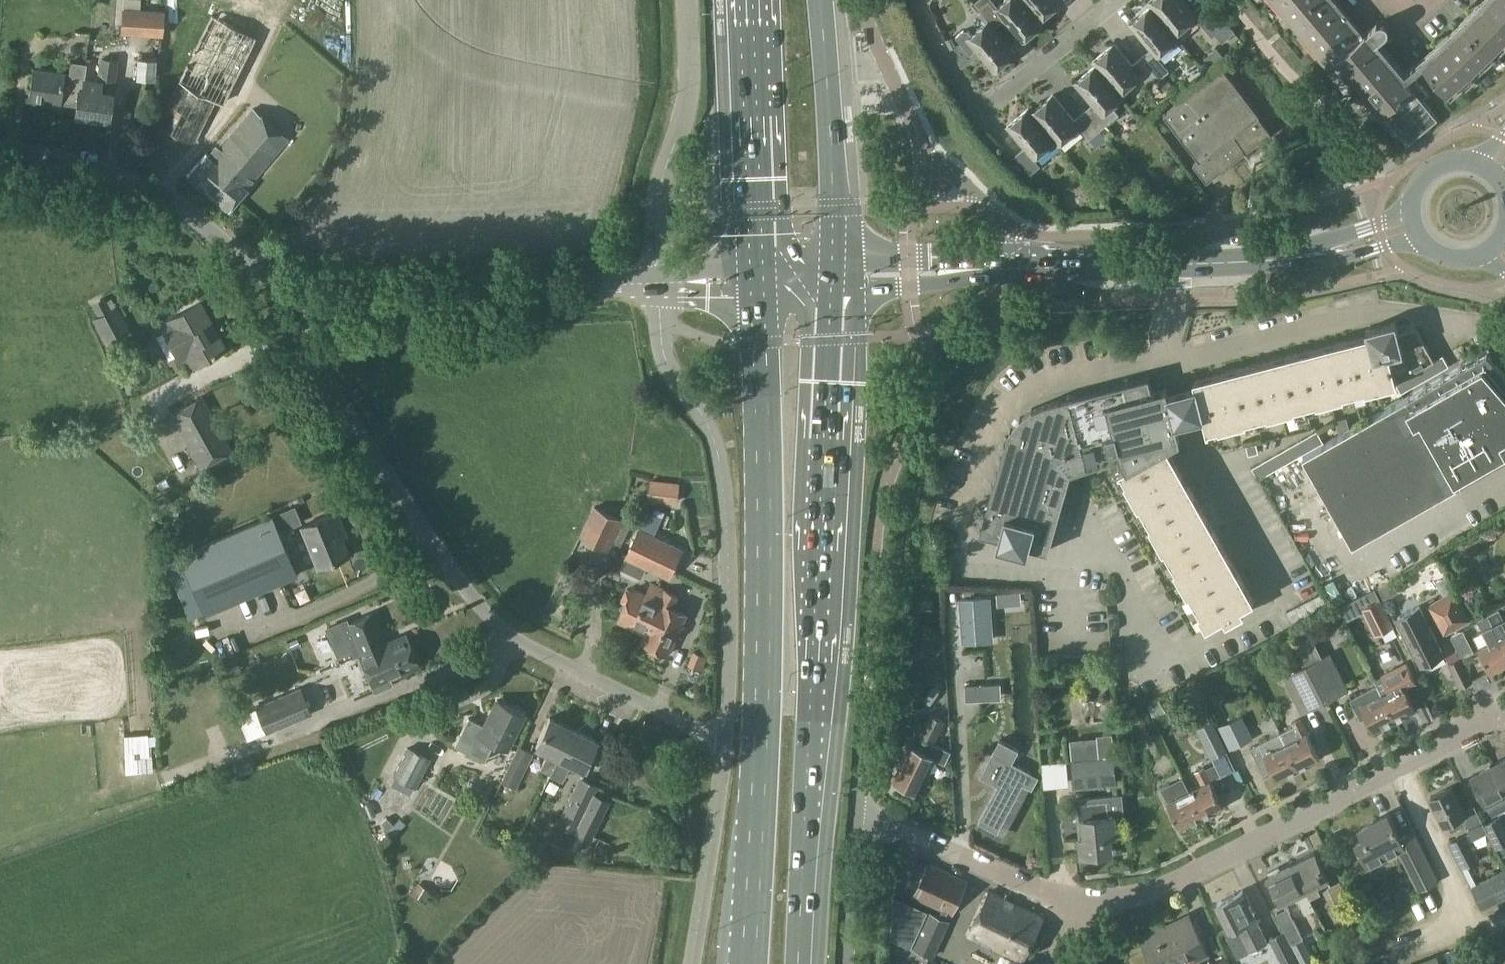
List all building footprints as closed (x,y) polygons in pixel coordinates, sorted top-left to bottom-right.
[(996,8),(989,0),(979,8),(989,20),(995,26),(1004,18),(1022,40),(1044,22),(1041,18),(1040,19),(1025,0),(1005,0),(996,8)] [(1040,19),(1041,18),(1062,0),(1025,0),(1040,19)] [(1223,41),(1235,31),(1210,0),(1206,0),(1193,11),(1184,0),(1150,0),(1148,2),(1151,5),(1152,5),(1176,33),(1196,16),(1214,37),(1217,34),(1223,41)] [(1359,33),(1332,0),(1280,0),(1284,6),(1282,8),(1329,64),(1339,56),(1346,64),(1340,68),(1350,80),(1352,79),(1371,101),(1369,102),(1379,114),(1383,111),(1409,141),(1439,116),(1422,96),(1429,91),(1418,77),(1410,83),(1375,42),(1386,33),(1387,32),(1388,31),(1389,29),(1389,28),(1389,26),(1389,25),(1389,23),(1388,22),(1387,21),(1385,20),(1384,19),(1382,19),(1381,19),(1379,20),(1378,21),(1377,22),(1361,35),(1359,33)] [(1456,33),(1446,43),(1423,63),(1451,96),(1464,85),(1463,83),(1473,73),(1484,63),(1485,65),(1497,54),(1504,46),(1504,0),(1489,0),(1487,2),(1467,23),(1456,33)] [(1143,56),(1142,56),(1158,74),(1160,77),(1170,69),(1158,54),(1179,36),(1176,33),(1152,5),(1151,5),(1130,23),(1151,48),(1143,56)] [(122,11),(121,34),(163,36),(164,28),(164,23),(164,21),(164,20),(165,10),(123,7),(122,11)] [(1016,51),(995,26),(989,20),(968,38),(994,70),(1016,51)] [(1093,60),(1096,64),(1097,64),(1120,92),(1121,92),(1142,74),(1148,82),(1158,74),(1142,56),(1133,64),(1115,42),(1093,60)] [(155,56),(137,55),(137,76),(154,77),(155,56)] [(99,79),(84,77),(83,77),(82,87),(78,87),(76,101),(75,112),(78,112),(78,116),(90,118),(90,114),(109,116),(112,90),(111,90),(113,76),(114,76),(116,58),(101,56),(99,79)] [(83,77),(84,77),(86,61),(70,59),(69,71),(33,66),(28,98),(61,102),(61,99),(76,101),(78,87),(82,87),(83,77)] [(1504,68),(1504,65),(1502,61),(1495,66),(1500,72),(1504,68)] [(1093,103),(1083,111),(1099,130),(1107,139),(1109,141),(1113,138),(1111,136),(1114,133),(1107,124),(1120,113),(1112,105),(1124,95),(1121,92),(1120,92),(1097,64),(1096,64),(1075,82),(1093,103)] [(1229,162),(1270,131),(1258,115),(1260,113),(1224,67),(1165,112),(1199,158),(1194,163),(1204,176),(1227,159),(1229,162)] [(1107,139),(1099,130),(1083,111),(1075,119),(1053,93),(1032,111),(1032,112),(1061,145),(1082,128),(1097,147),(1107,139)] [(1057,148),(1061,145),(1032,112),(1032,111),(1029,107),(1007,125),(1025,147),(1016,154),(1031,173),(1041,165),(1034,157),(1052,143),(1057,148)] [(247,187),(278,150),(277,149),(244,121),(243,120),(219,148),(218,147),(210,156),(206,153),(187,175),(229,210),(248,188),(247,187)] [(1017,165),(1012,168),(1018,175),(1022,171),(1017,165)] [(100,299),(92,303),(95,308),(99,315),(95,317),(105,335),(125,323),(112,298),(106,301),(104,297),(100,299)] [(225,347),(213,326),(208,328),(195,303),(168,318),(170,321),(162,325),(179,356),(187,352),(194,364),(225,347)] [(1368,334),(1343,340),(1357,392),(1396,382),(1402,392),(1449,365),(1443,354),(1435,359),(1417,327),(1399,331),(1396,320),(1367,328),(1368,334)] [(1343,340),(1294,353),(1307,405),(1357,392),(1343,340)] [(1325,442),(1304,453),(1354,542),(1504,456),(1504,369),(1488,349),(1325,442)] [(1307,405),(1294,353),(1244,366),(1258,418),(1307,405)] [(1195,379),(1196,384),(1204,415),(1208,431),(1258,418),(1244,366),(1195,379)] [(1006,438),(1005,442),(980,532),(999,537),(997,544),(1029,553),(1031,545),(1049,550),(1071,469),(1122,456),(1128,466),(1128,467),(1167,445),(1168,445),(1181,438),(1177,422),(1204,415),(1196,384),(1169,391),(1168,386),(1153,390),(1150,375),(1046,402),(1033,407),(1029,409),(1026,412),(1023,414),(1020,417),(1017,421),(1014,425),(1011,429),(1009,433),(1006,438)] [(229,444),(199,391),(168,409),(198,461),(229,444)] [(1294,418),(1286,420),(1289,432),(1297,430),(1294,418)] [(1259,478),(1304,453),(1325,442),(1318,430),(1252,467),(1259,478)] [(1259,452),(1257,442),(1247,445),(1249,454),(1259,452)] [(1192,488),(1168,445),(1167,445),(1128,467),(1128,466),(1119,471),(1144,515),(1192,488)] [(680,484),(651,481),(649,496),(678,501),(680,484)] [(1217,533),(1192,488),(1144,515),(1170,559),(1217,533)] [(595,506),(581,535),(609,549),(623,520),(595,506)] [(343,525),(337,510),(302,525),(319,565),(321,564),(323,569),(336,564),(334,559),(348,553),(338,527),(343,525)] [(648,511),(640,527),(654,534),(662,518),(648,511)] [(272,516),(179,554),(204,611),(296,572),(272,516)] [(683,548),(654,534),(640,527),(626,556),(670,577),(683,548)] [(1170,559),(1195,604),(1242,577),(1217,533),(1170,559)] [(1254,599),(1242,577),(1195,604),(1207,626),(1225,616),(1227,621),(1245,611),(1242,606),(1254,599)] [(620,618),(644,629),(658,600),(664,588),(652,582),(646,594),(634,588),(632,591),(627,588),(621,600),(627,602),(620,618)] [(1384,598),(1390,595),(1385,584),(1379,587),(1384,598)] [(674,593),(664,588),(658,600),(644,629),(648,631),(643,641),(668,654),(677,635),(680,637),(686,626),(683,624),(687,614),(668,605),(674,593)] [(1375,588),(1357,597),(1357,598),(1376,635),(1394,626),(1376,588),(1375,588)] [(1009,605),(1008,592),(997,593),(998,606),(1009,605)] [(1455,592),(1431,605),(1445,631),(1468,619),(1455,592)] [(1286,611),(1294,625),(1329,607),(1322,593),(1286,611)] [(990,626),(988,598),(960,600),(963,640),(979,638),(981,640),(991,640),(993,637),(992,627),(990,626)] [(1445,652),(1420,606),(1399,617),(1423,664),(1445,652)] [(1504,618),(1499,608),(1489,613),(1504,644),(1504,618)] [(359,652),(360,651),(382,642),(377,631),(381,629),(374,612),(348,623),(346,618),(325,627),(337,656),(351,650),(353,654),(358,652),(359,652)] [(1504,663),(1504,644),(1489,613),(1478,619),(1489,642),(1480,646),(1492,670),(1504,663)] [(1464,629),(1453,635),(1463,657),(1475,651),(1464,629)] [(403,633),(382,642),(360,651),(359,652),(358,652),(375,692),(394,684),(391,677),(420,665),(406,632),(403,633)] [(1296,643),(1307,665),(1308,665),(1326,700),(1348,689),(1330,654),(1323,657),(1312,635),(1296,643)] [(1448,663),(1460,686),(1473,679),(1461,656),(1448,663)] [(1376,679),(1378,684),(1396,719),(1417,708),(1407,687),(1417,682),(1408,663),(1376,679)] [(1303,712),(1326,700),(1308,665),(1307,665),(1285,676),(1303,712)] [(986,683),(966,684),(966,700),(987,699),(986,683)] [(1375,730),(1396,719),(1378,684),(1351,698),(1362,719),(1368,716),(1375,730)] [(256,706),(267,731),(312,713),(301,687),(256,706)] [(507,748),(525,712),(498,699),(485,724),(469,717),(456,745),(486,760),(495,742),(507,748)] [(1197,727),(1212,758),(1228,750),(1213,720),(1211,720),(1205,709),(1192,715),(1198,727),(1197,727)] [(927,739),(922,750),(911,745),(895,779),(899,781),(900,784),(904,786),(907,785),(919,791),(935,757),(945,762),(951,751),(935,743),(946,720),(931,713),(919,736),(927,739)] [(541,768),(551,773),(573,728),(551,716),(536,745),(549,751),(541,768)] [(1221,727),(1231,748),(1253,737),(1242,716),(1221,727)] [(1291,728),(1281,732),(1299,768),(1321,757),(1302,718),(1293,722),(1293,723),(1290,725),(1291,728)] [(586,770),(600,741),(573,728),(551,773),(565,780),(573,763),(586,770)] [(1278,779),(1299,768),(1281,732),(1251,747),(1264,774),(1273,769),(1278,779)] [(1117,782),(1113,734),(1099,735),(1100,757),(1072,759),(1074,786),(1117,782)] [(998,785),(978,821),(998,832),(1024,784),(1033,788),(1039,776),(1013,762),(1019,750),(1000,739),(980,776),(998,785)] [(125,746),(126,773),(153,772),(152,744),(125,746)] [(528,750),(520,746),(503,781),(516,787),(533,752),(528,750)] [(409,747),(395,775),(417,786),(431,759),(409,747)] [(1494,765),(1504,787),(1504,759),(1494,765)] [(1494,765),(1472,776),(1491,813),(1504,806),(1504,787),(1494,765)] [(1203,784),(1190,791),(1203,816),(1224,806),(1205,767),(1197,771),(1203,784)] [(581,777),(558,823),(590,839),(608,802),(593,794),(597,785),(581,777)] [(1203,816),(1190,791),(1184,779),(1171,785),(1170,783),(1161,787),(1181,827),(1203,816)] [(1453,829),(1465,823),(1472,838),(1488,830),(1485,824),(1475,805),(1465,809),(1453,786),(1432,796),(1445,823),(1449,821),(1453,829)] [(1118,835),(1116,816),(1125,815),(1123,793),(1076,798),(1079,836),(1080,836),(1082,854),(1113,851),(1111,835),(1118,835)] [(1369,864),(1399,850),(1419,891),(1438,881),(1413,829),(1400,836),(1388,813),(1361,827),(1365,836),(1357,840),(1369,864)] [(1485,824),(1488,830),(1496,846),(1504,842),(1504,826),(1500,816),(1485,824)] [(1463,866),(1478,858),(1465,834),(1450,841),(1463,866)] [(538,858),(543,847),(528,840),(523,850),(538,858)] [(1496,846),(1501,857),(1504,855),(1504,842),(1496,846)] [(1315,851),(1292,862),(1311,898),(1321,893),(1316,883),(1329,877),(1315,851)] [(1315,908),(1311,898),(1292,862),(1269,874),(1282,900),(1296,894),(1305,913),(1315,908)] [(929,863),(914,896),(952,913),(967,880),(929,863)] [(1473,886),(1472,886),(1483,908),(1504,896),(1504,870),(1473,886)] [(1341,912),(1352,906),(1339,881),(1328,887),(1341,912)] [(413,893),(424,900),(429,892),(418,885),(413,893)] [(1250,950),(1267,942),(1254,915),(1256,915),(1250,902),(1248,903),(1242,890),(1218,902),(1235,935),(1226,940),(1233,955),(1248,948),(1250,950)] [(1024,960),(1045,918),(991,891),(970,934),(1024,960)] [(1359,897),(1357,914),(1365,915),(1367,898),(1359,897)] [(1305,937),(1288,907),(1277,913),(1293,943),(1305,937)] [(912,946),(933,955),(948,920),(928,911),(912,946)] [(1206,952),(1189,916),(1142,939),(1155,963),(1183,963),(1206,952)] [(1284,931),(1270,938),(1283,963),(1301,963),(1284,931)] [(1297,950),(1308,944),(1305,937),(1293,943),(1297,950)] [(1504,961),(1504,940),(1483,952),(1489,963),(1499,963),(1504,961)] [(1209,963),(1229,963),(1225,955),(1209,963)] [(1436,955),(1412,963),(1440,963),(1436,955)]
